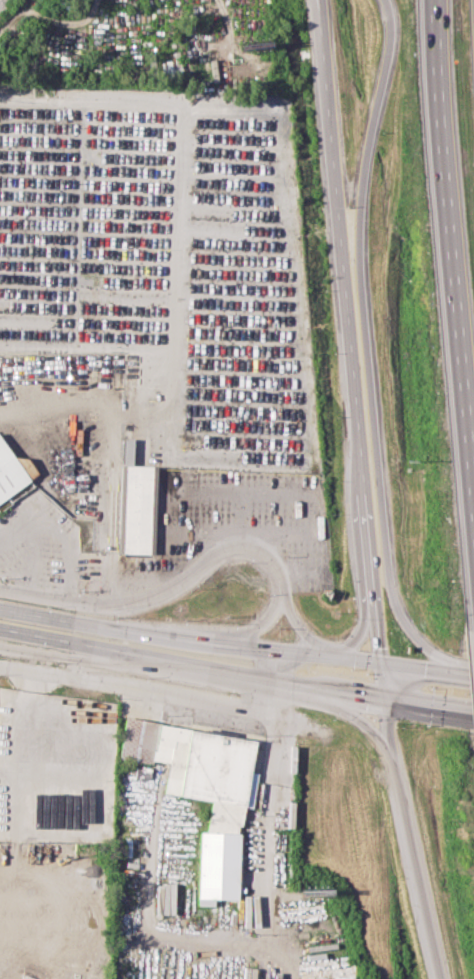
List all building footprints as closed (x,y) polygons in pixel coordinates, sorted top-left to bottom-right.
[(37,484),(0,509),(0,430),(37,484)] [(118,549),(123,435),(135,435),(134,465),(158,466),(154,551),(118,549)] [(118,757),(127,715),(256,740),(251,770),(260,772),(253,808),(244,807),(240,831),(238,899),(215,899),(215,906),(198,905),(199,832),(206,832),(212,800),(164,792),(170,761),(152,758),(150,763),(118,757)]
